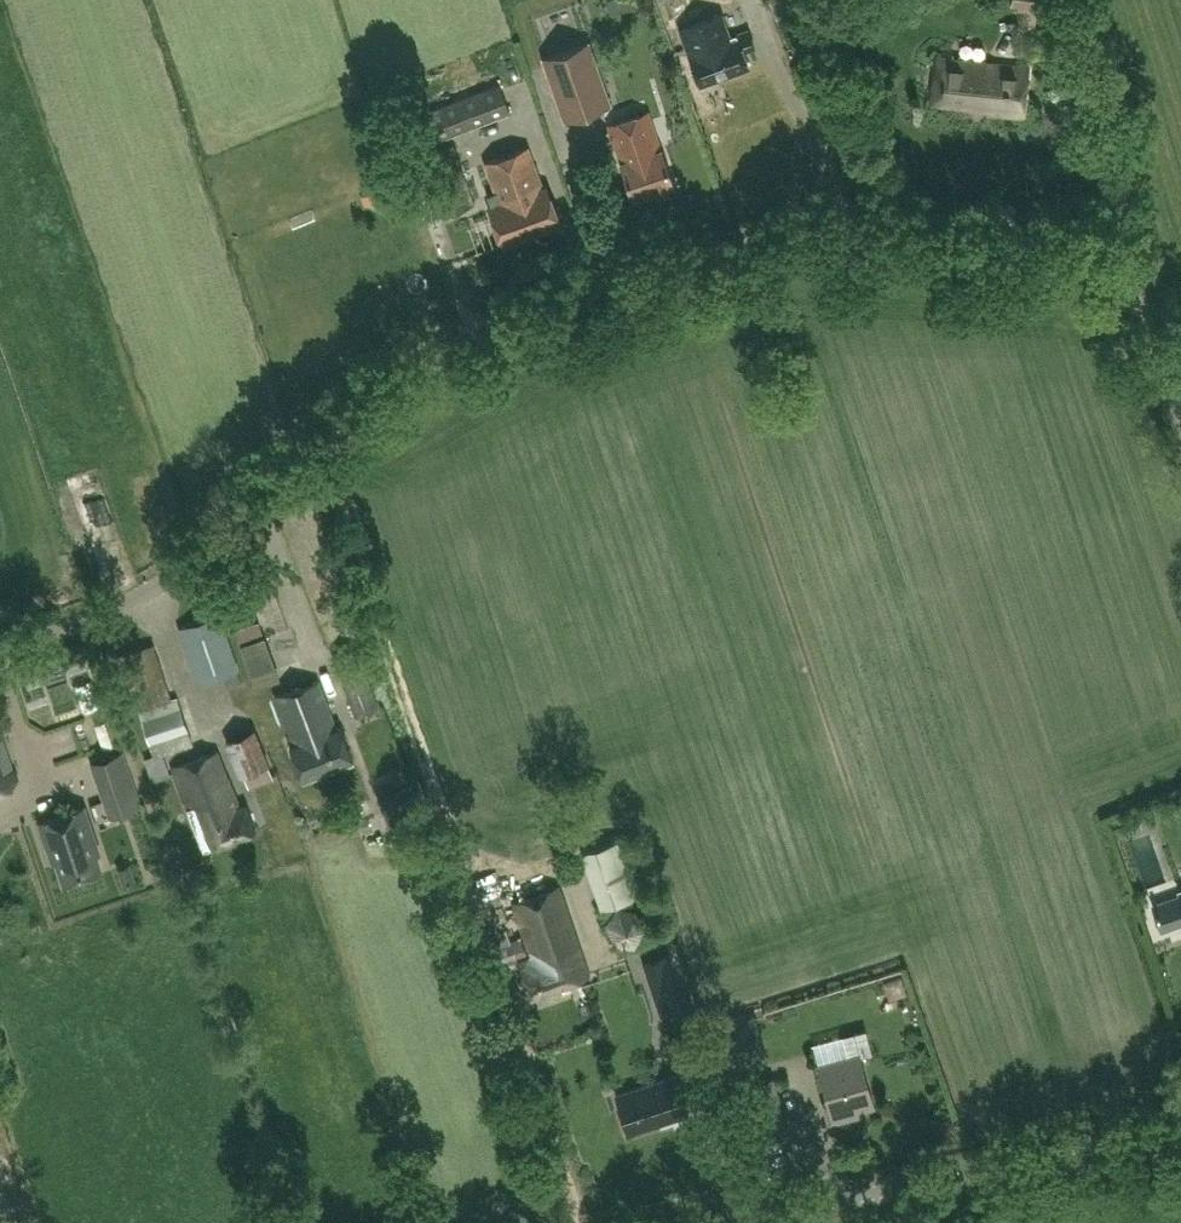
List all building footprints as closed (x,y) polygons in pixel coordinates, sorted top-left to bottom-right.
[(731,39),(722,15),(715,18),(708,0),(672,0),(693,57),(692,57),(702,84),(750,66),(746,53),(757,49),(750,31),(731,39)] [(1012,7),(1038,10),(1039,0),(1013,0),(1012,7)] [(590,41),(544,57),(565,119),(612,102),(590,41)] [(939,58),(933,105),(1024,117),(1030,70),(939,58)] [(439,140),(511,113),(500,84),(427,112),(439,140)] [(651,113),(611,125),(622,162),(621,162),(632,199),(674,186),(663,149),(662,150),(651,113)] [(475,206),(457,146),(418,158),(436,218),(475,206)] [(530,148),(486,164),(501,205),(492,208),(505,245),(560,226),(546,186),(543,187),(530,148)] [(76,520),(96,510),(87,491),(67,500),(76,520)] [(200,686),(240,672),(220,615),(180,628),(200,686)] [(258,621),(235,629),(239,641),(263,632),(258,621)] [(258,636),(233,645),(246,680),(270,671),(258,636)] [(194,746),(178,698),(173,699),(154,644),(119,657),(136,713),(141,711),(155,757),(147,760),(154,780),(171,776),(164,756),(194,746)] [(332,656),(355,717),(380,709),(359,646),(332,656)] [(319,681),(276,698),(294,746),(290,747),(303,780),(353,761),(341,728),(337,729),(319,681)] [(44,701),(3,715),(28,786),(69,772),(44,701)] [(61,707),(63,742),(93,740),(91,705),(61,707)] [(9,791),(17,778),(0,728),(0,794),(9,791)] [(254,731),(230,740),(243,775),(267,766),(254,731)] [(141,805),(123,751),(94,761),(113,815),(141,805)] [(216,752),(173,768),(189,810),(187,810),(202,851),(254,832),(244,805),(237,808),(216,752)] [(91,841),(95,840),(84,807),(40,821),(49,849),(53,848),(64,881),(101,868),(91,841)] [(529,832),(513,838),(523,864),(539,857),(529,832)] [(583,853),(603,908),(645,893),(626,838),(583,853)] [(1168,859),(1170,881),(1180,881),(1180,859),(1168,859)] [(118,868),(123,884),(135,880),(129,864),(118,868)] [(520,966),(531,995),(589,975),(558,889),(514,905),(534,961),(520,966)] [(616,945),(635,947),(647,930),(639,908),(616,906),(605,926),(616,945)] [(501,929),(493,931),(497,945),(495,945),(504,970),(519,968),(517,958),(528,955),(522,938),(507,942),(501,929)] [(652,992),(680,982),(670,951),(656,955),(659,964),(644,969),(652,992)] [(679,1067),(709,1059),(701,1035),(672,1045),(679,1067)] [(847,1118),(846,1114),(875,1107),(862,1055),(819,1066),(828,1103),(824,1104),(828,1123),(847,1118)] [(678,1077),(618,1095),(629,1133),(690,1115),(678,1077)] [(746,1142),(788,1131),(774,1078),(733,1090),(746,1142)]
